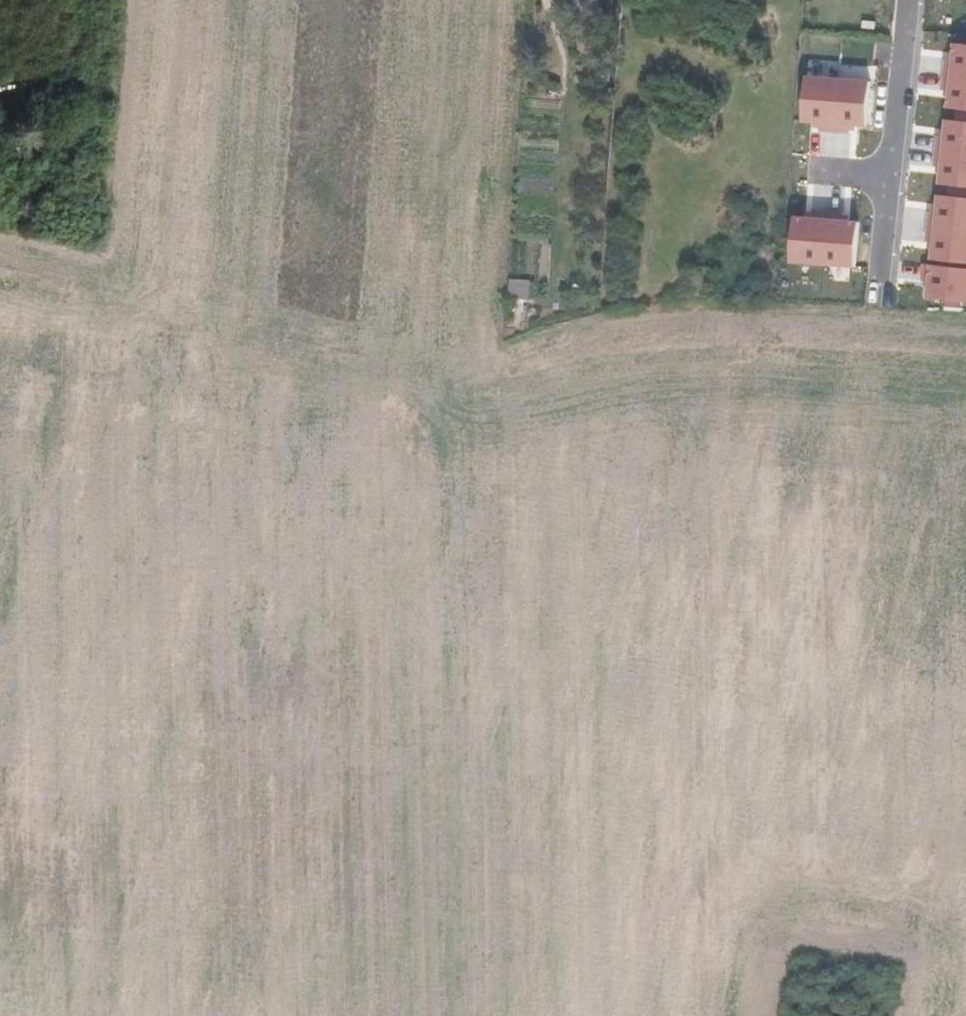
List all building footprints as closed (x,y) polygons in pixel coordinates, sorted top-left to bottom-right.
[(965,77),(965,44),(957,43),(955,60),(946,59),(945,75),(965,77)] [(945,75),(943,90),(952,90),(950,108),(960,109),(965,109),(965,77),(945,75)] [(820,130),(835,132),(839,79),(808,77),(804,121),(821,122),(820,130)] [(851,125),(868,126),(872,82),(839,79),(835,132),(850,133),(851,125)] [(965,154),(965,122),(958,121),(948,120),(946,136),(939,136),(937,151),(965,154)] [(937,151),(935,166),(944,167),(942,184),(952,185),(965,186),(965,154),(937,151)] [(965,230),(965,198),(950,196),(940,195),(939,212),(930,211),(929,226),(965,230)] [(825,264),(829,211),(813,210),(813,219),(796,217),(792,261),(825,264)] [(825,264),(856,266),(860,222),(853,222),(843,221),(844,212),(829,211),(825,264)] [(929,226),(928,241),(935,242),(934,259),(943,260),(965,262),(965,230),(929,226)] [(965,268),(965,263),(965,262),(943,260),(943,266),(965,268)] [(965,301),(965,268),(943,266),(925,264),(923,280),(931,280),(929,298),(965,301)]
